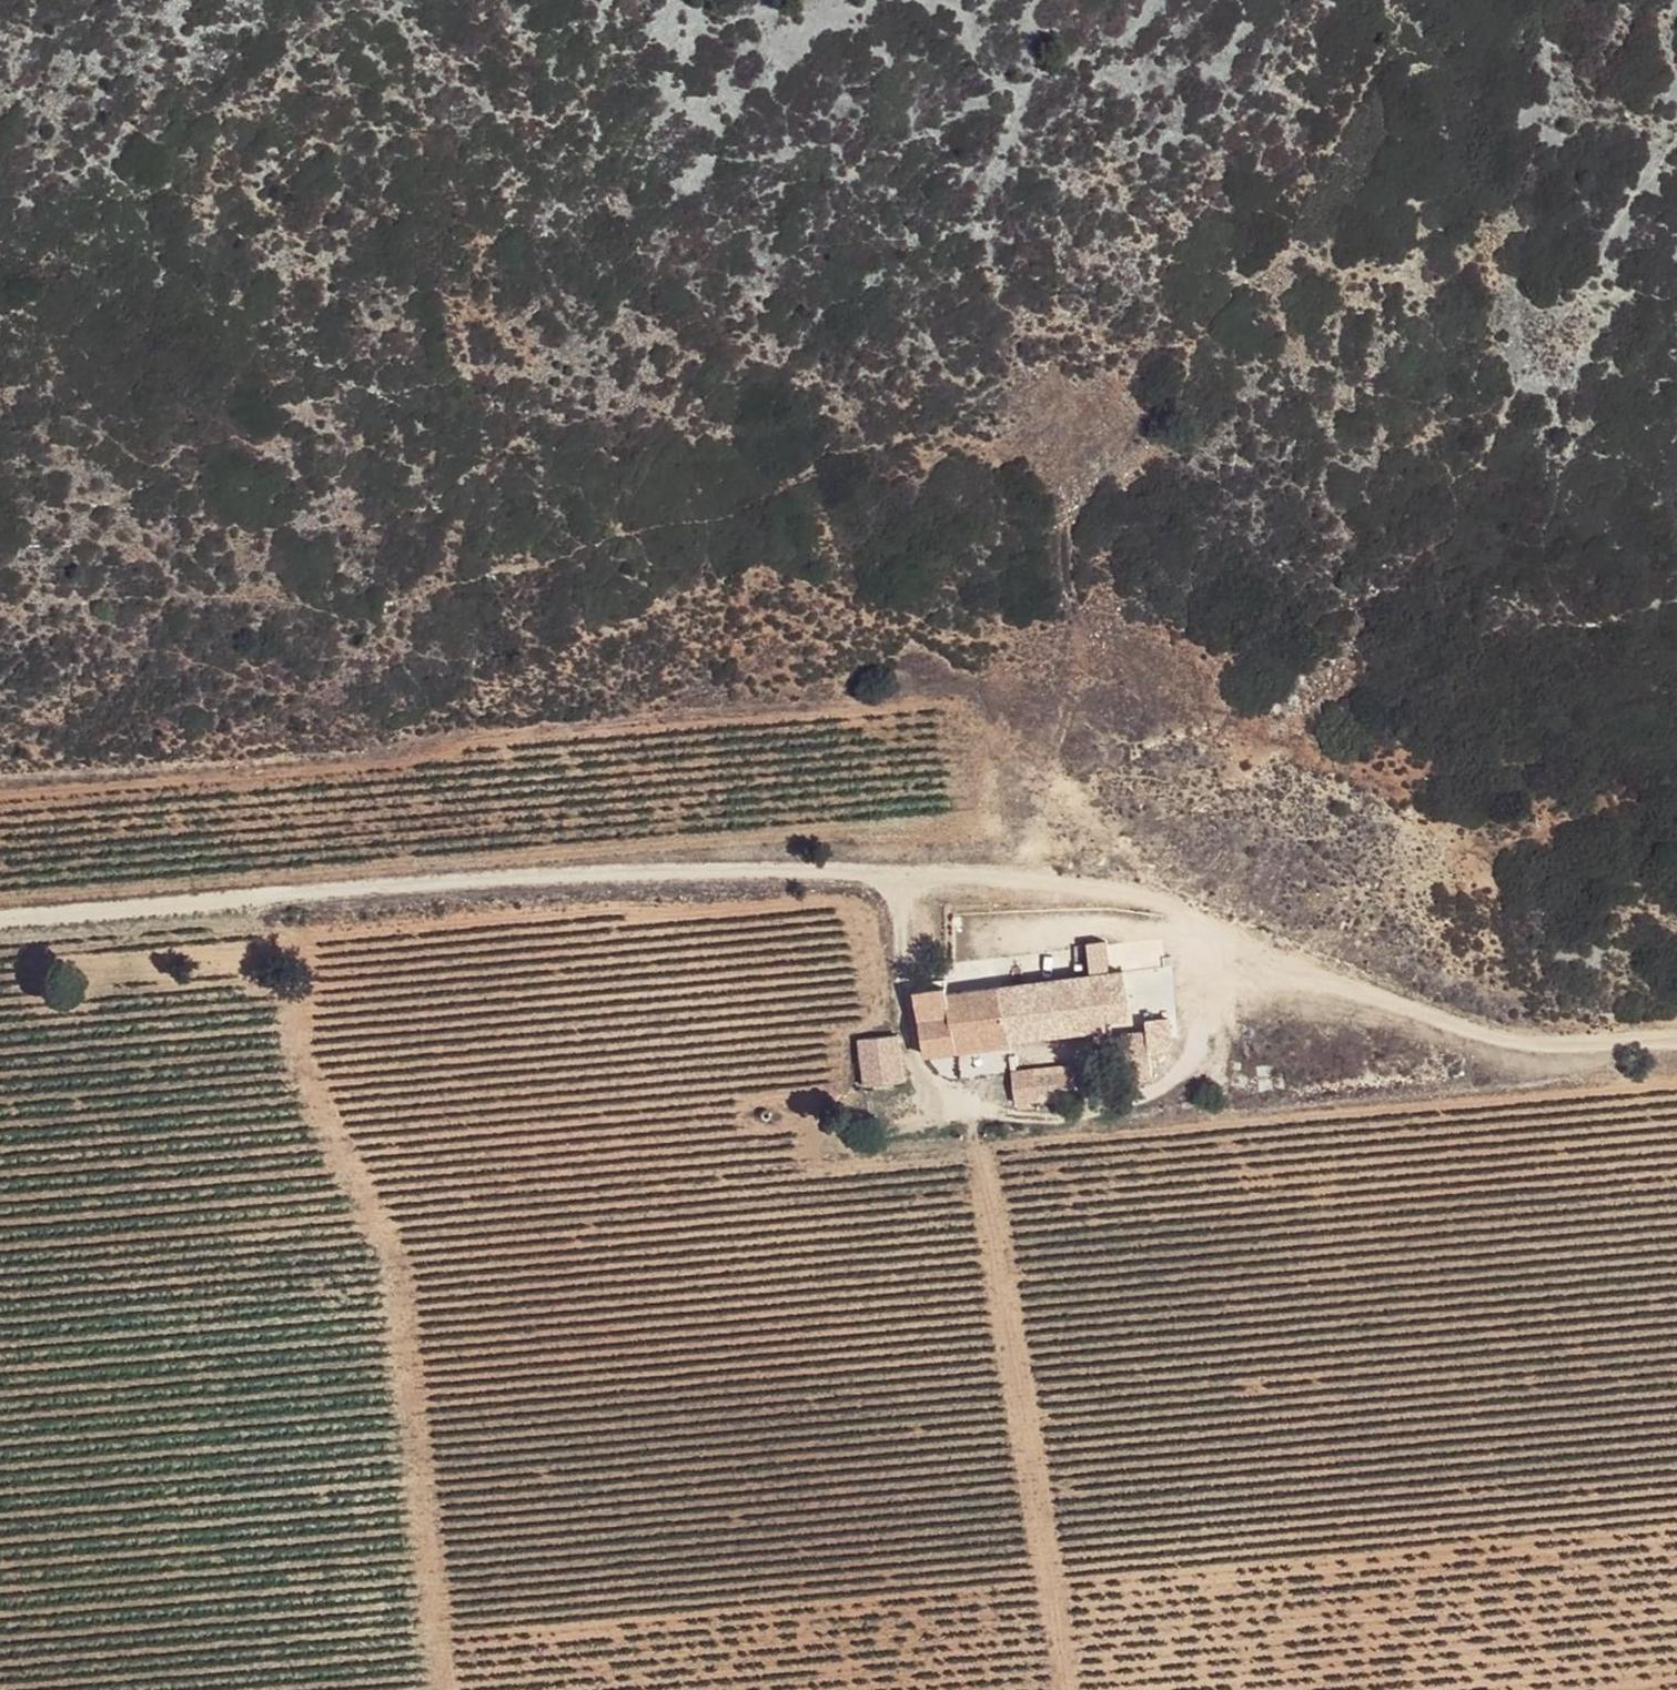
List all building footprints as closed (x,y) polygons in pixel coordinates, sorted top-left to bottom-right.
[(1011,1039),(1107,1028),(1106,1021),(1128,1017),(1123,974),(999,985),(945,991),(944,984),(910,990),(922,1055),(1011,1043),(1011,1039)] [(1145,1019),(1147,1033),(1149,1049),(1171,1048),(1167,1017),(1145,1019)] [(865,1086),(906,1081),(899,1033),(859,1039),(865,1086)] [(1112,1063),(1151,1058),(1149,1049),(1147,1033),(1110,1038),(1112,1063)] [(1038,1101),(1037,1086),(1036,1082),(1035,1068),(1010,1070),(1014,1103),(1038,1101)] [(1084,1077),(1036,1082),(1037,1086),(1068,1082),(1070,1098),(1086,1097),(1084,1077)]
